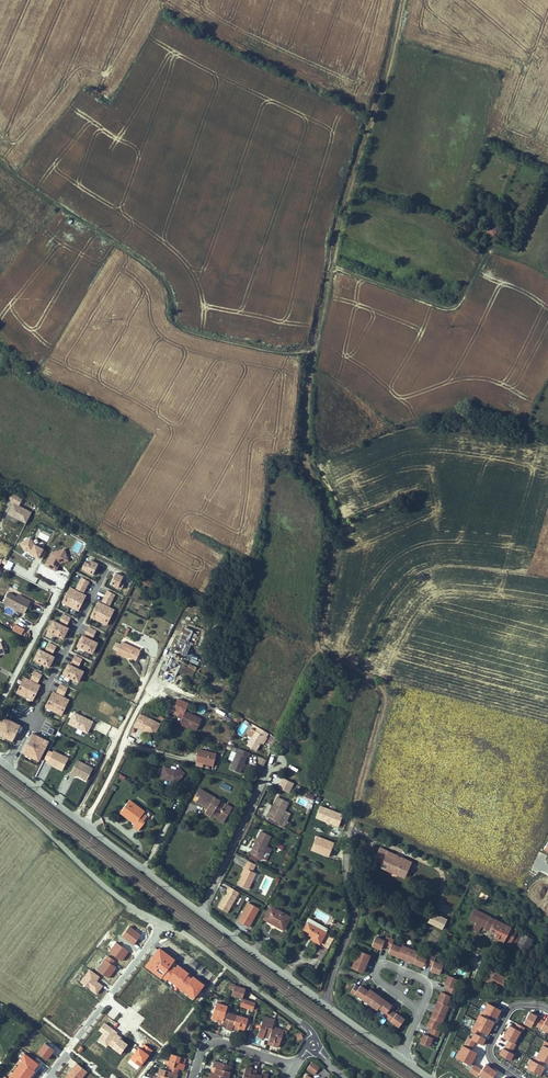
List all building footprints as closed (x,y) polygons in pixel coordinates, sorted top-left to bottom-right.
[(480,231),(484,220),(478,217),(474,228),(480,231)] [(485,233),(489,222),(484,220),(480,231),(485,233)] [(491,222),(488,234),(496,236),(500,225),(491,222)] [(8,500),(2,511),(21,521),(27,510),(14,503),(17,495),(8,490),(4,498),(8,500)] [(38,547),(30,542),(26,536),(16,542),(21,550),(25,548),(26,550),(25,551),(37,557),(42,549),(38,547)] [(62,557),(60,547),(46,550),(39,563),(50,568),(54,559),(62,557)] [(9,561),(2,558),(0,562),(0,566),(5,569),(9,561)] [(91,576),(96,566),(89,562),(87,566),(83,564),(80,570),(87,574),(91,576)] [(120,582),(122,578),(114,574),(109,585),(113,587),(120,590),(123,584),(120,582)] [(83,594),(88,583),(80,579),(75,591),(83,594)] [(27,597),(17,592),(15,595),(12,593),(4,589),(0,597),(0,599),(19,610),(27,597)] [(77,612),(85,597),(68,589),(61,604),(77,612)] [(108,607),(113,596),(106,592),(100,603),(108,607)] [(105,627),(113,611),(97,603),(89,618),(105,627)] [(65,627),(69,620),(61,616),(57,624),(65,627)] [(17,632),(20,626),(12,621),(9,627),(17,632)] [(67,630),(50,622),(45,632),(62,641),(67,630)] [(92,641),(96,633),(88,630),(84,637),(92,641)] [(97,646),(81,637),(76,647),(92,655),(97,646)] [(134,659),(139,648),(119,638),(114,650),(134,659)] [(177,643),(174,652),(184,654),(186,645),(177,643)] [(51,656),(55,648),(47,644),(43,652),(51,656)] [(48,669),(53,659),(36,650),(31,661),(48,669)] [(78,669),(82,662),(74,658),(70,666),(78,669)] [(160,676),(166,679),(169,671),(172,672),(174,666),(166,662),(160,676)] [(181,666),(179,671),(193,677),(197,667),(189,664),(187,668),(181,666)] [(78,684),(83,674),(67,666),(62,676),(78,684)] [(37,684),(41,677),(33,673),(30,681),(37,684)] [(177,678),(173,684),(181,688),(184,682),(177,678)] [(32,703),(39,687),(23,679),(15,694),(32,703)] [(63,697),(67,690),(59,686),(55,694),(63,697)] [(60,717),(68,702),(52,694),(44,709),(60,717)] [(200,719),(182,710),(186,702),(176,697),(171,708),(180,713),(177,720),(187,725),(195,729),(200,719)] [(19,702),(16,709),(24,712),(26,705),(19,702)] [(94,722),(75,714),(69,725),(88,734),(94,722)] [(157,722),(140,714),(139,716),(135,714),(130,724),(135,726),(137,723),(148,729),(146,732),(151,735),(157,722)] [(237,723),(240,717),(235,714),(232,720),(237,723)] [(19,728),(3,719),(0,724),(0,737),(12,743),(19,728)] [(148,729),(137,723),(135,726),(146,732),(148,729)] [(262,736),(265,732),(258,728),(257,728),(255,731),(253,729),(243,746),(251,751),(256,742),(260,735),(262,736)] [(38,763),(47,743),(31,735),(21,754),(38,763)] [(209,765),(212,753),(194,748),(191,760),(209,765)] [(63,768),(69,756),(54,749),(48,760),(63,768)] [(245,758),(247,754),(236,749),(226,769),(237,773),(240,767),(239,765),(241,764),(244,757),(245,758)] [(263,767),(266,760),(261,758),(257,765),(263,767)] [(70,773),(75,775),(76,773),(87,778),(93,767),(77,759),(70,773)] [(167,780),(167,778),(169,779),(173,783),(180,776),(173,770),(161,767),(158,778),(167,780)] [(278,787),(290,792),(294,781),(282,777),(278,787)] [(218,799),(198,787),(195,792),(199,795),(197,798),(195,802),(206,808),(203,812),(208,815),(211,810),(218,799)] [(283,809),(287,799),(275,793),(267,810),(269,810),(266,816),(277,821),(279,817),(283,809)] [(137,817),(142,811),(127,798),(118,809),(133,821),(129,826),(134,830),(142,821),(137,817)] [(218,814),(215,819),(221,823),(230,807),(223,803),(219,809),(221,810),(218,814)] [(211,810),(208,815),(215,819),(218,814),(211,810)] [(261,852),(269,834),(258,829),(249,848),(251,849),(248,854),(260,859),(263,853),(261,852)] [(405,877),(412,861),(380,846),(374,860),(381,863),(380,865),(405,877)] [(249,870),(252,863),(245,859),(241,866),(243,867),(239,875),(236,883),(245,888),(253,872),(249,870)] [(311,874),(313,869),(293,861),(291,865),(311,874)] [(231,895),(234,892),(226,887),(224,891),(224,892),(215,908),(224,913),(234,897),(231,895)] [(246,927),(256,909),(245,903),(240,912),(241,912),(240,914),(239,913),(235,921),(246,927)] [(278,931),(286,918),(267,907),(259,920),(278,931)] [(495,938),(500,941),(501,937),(507,940),(514,926),(496,917),(491,915),(491,916),(475,908),(470,919),(477,922),(474,928),(479,930),(482,925),(498,932),(495,938)] [(447,918),(434,911),(429,921),(442,928),(447,918)] [(325,954),(335,938),(306,920),(300,928),(302,929),(299,934),(309,940),(307,942),(325,954)] [(514,926),(507,940),(528,950),(533,938),(519,931),(522,926),(515,923),(514,926)] [(421,951),(403,943),(402,946),(393,942),(395,938),(387,935),(385,939),(376,935),(373,944),(382,948),(384,943),(391,946),(389,951),(424,965),(426,961),(433,964),(431,968),(440,972),(444,963),(435,959),(437,955),(429,952),(427,956),(420,953),(421,951)] [(364,971),(372,954),(360,949),(353,966),(364,971)] [(499,957),(495,956),(490,965),(494,967),(499,957)] [(500,987),(506,975),(491,968),(486,980),(500,987)] [(442,1022),(450,1004),(447,1003),(451,994),(455,996),(458,988),(454,986),(458,977),(449,974),(445,983),(450,985),(447,992),(442,990),(428,1025),(432,1027),(429,1034),(425,1032),(421,1041),(430,1045),(434,1036),(438,1038),(441,1030),(437,1028),(440,1021),(442,1022)] [(394,1004),(371,987),(370,989),(362,984),(361,985),(357,983),(352,990),(356,992),(356,991),(378,1008),(380,1006),(387,1012),(385,1015),(400,1026),(406,1018),(398,1012),(397,1012),(391,1008),(394,1004)] [(233,988),(230,997),(240,1000),(243,991),(233,988)] [(253,1004),(240,1000),(238,1006),(251,1010),(253,1004)] [(226,1009),(228,1004),(217,1001),(212,1017),(218,1019),(219,1017),(223,1019),(226,1009)] [(231,1029),(232,1025),(236,1012),(226,1009),(223,1019),(222,1022),(228,1024),(227,1028),(231,1029)] [(248,1015),(236,1012),(232,1025),(239,1027),(238,1030),(243,1032),(248,1015)] [(273,1022),(274,1019),(263,1015),(257,1033),(263,1035),(265,1031),(269,1033),(273,1022)] [(285,1026),(273,1022),(269,1033),(268,1037),(275,1040),(274,1042),(279,1044),(282,1036),(285,1026)] [(170,1051),(167,1062),(185,1068),(187,1062),(183,1060),(185,1055),(170,1051)] [(226,1074),(228,1075),(231,1063),(213,1057),(212,1063),(215,1064),(213,1070),(226,1074)] [(243,1061),(238,1076),(244,1077),(251,1077),(253,1070),(254,1066),(247,1064),(248,1062),(243,1061)] [(314,1074),(320,1066),(313,1061),(307,1069),(314,1074)] [(153,1076),(160,1077),(172,1077),(173,1077),(176,1077),(178,1072),(161,1066),(158,1074),(154,1073),(153,1076)] [(253,1070),(251,1077),(262,1077),(265,1070),(259,1068),(258,1072),(253,1070)] [(226,1074),(213,1070),(209,1069),(208,1074),(210,1075),(209,1077),(225,1077),(226,1074)]
